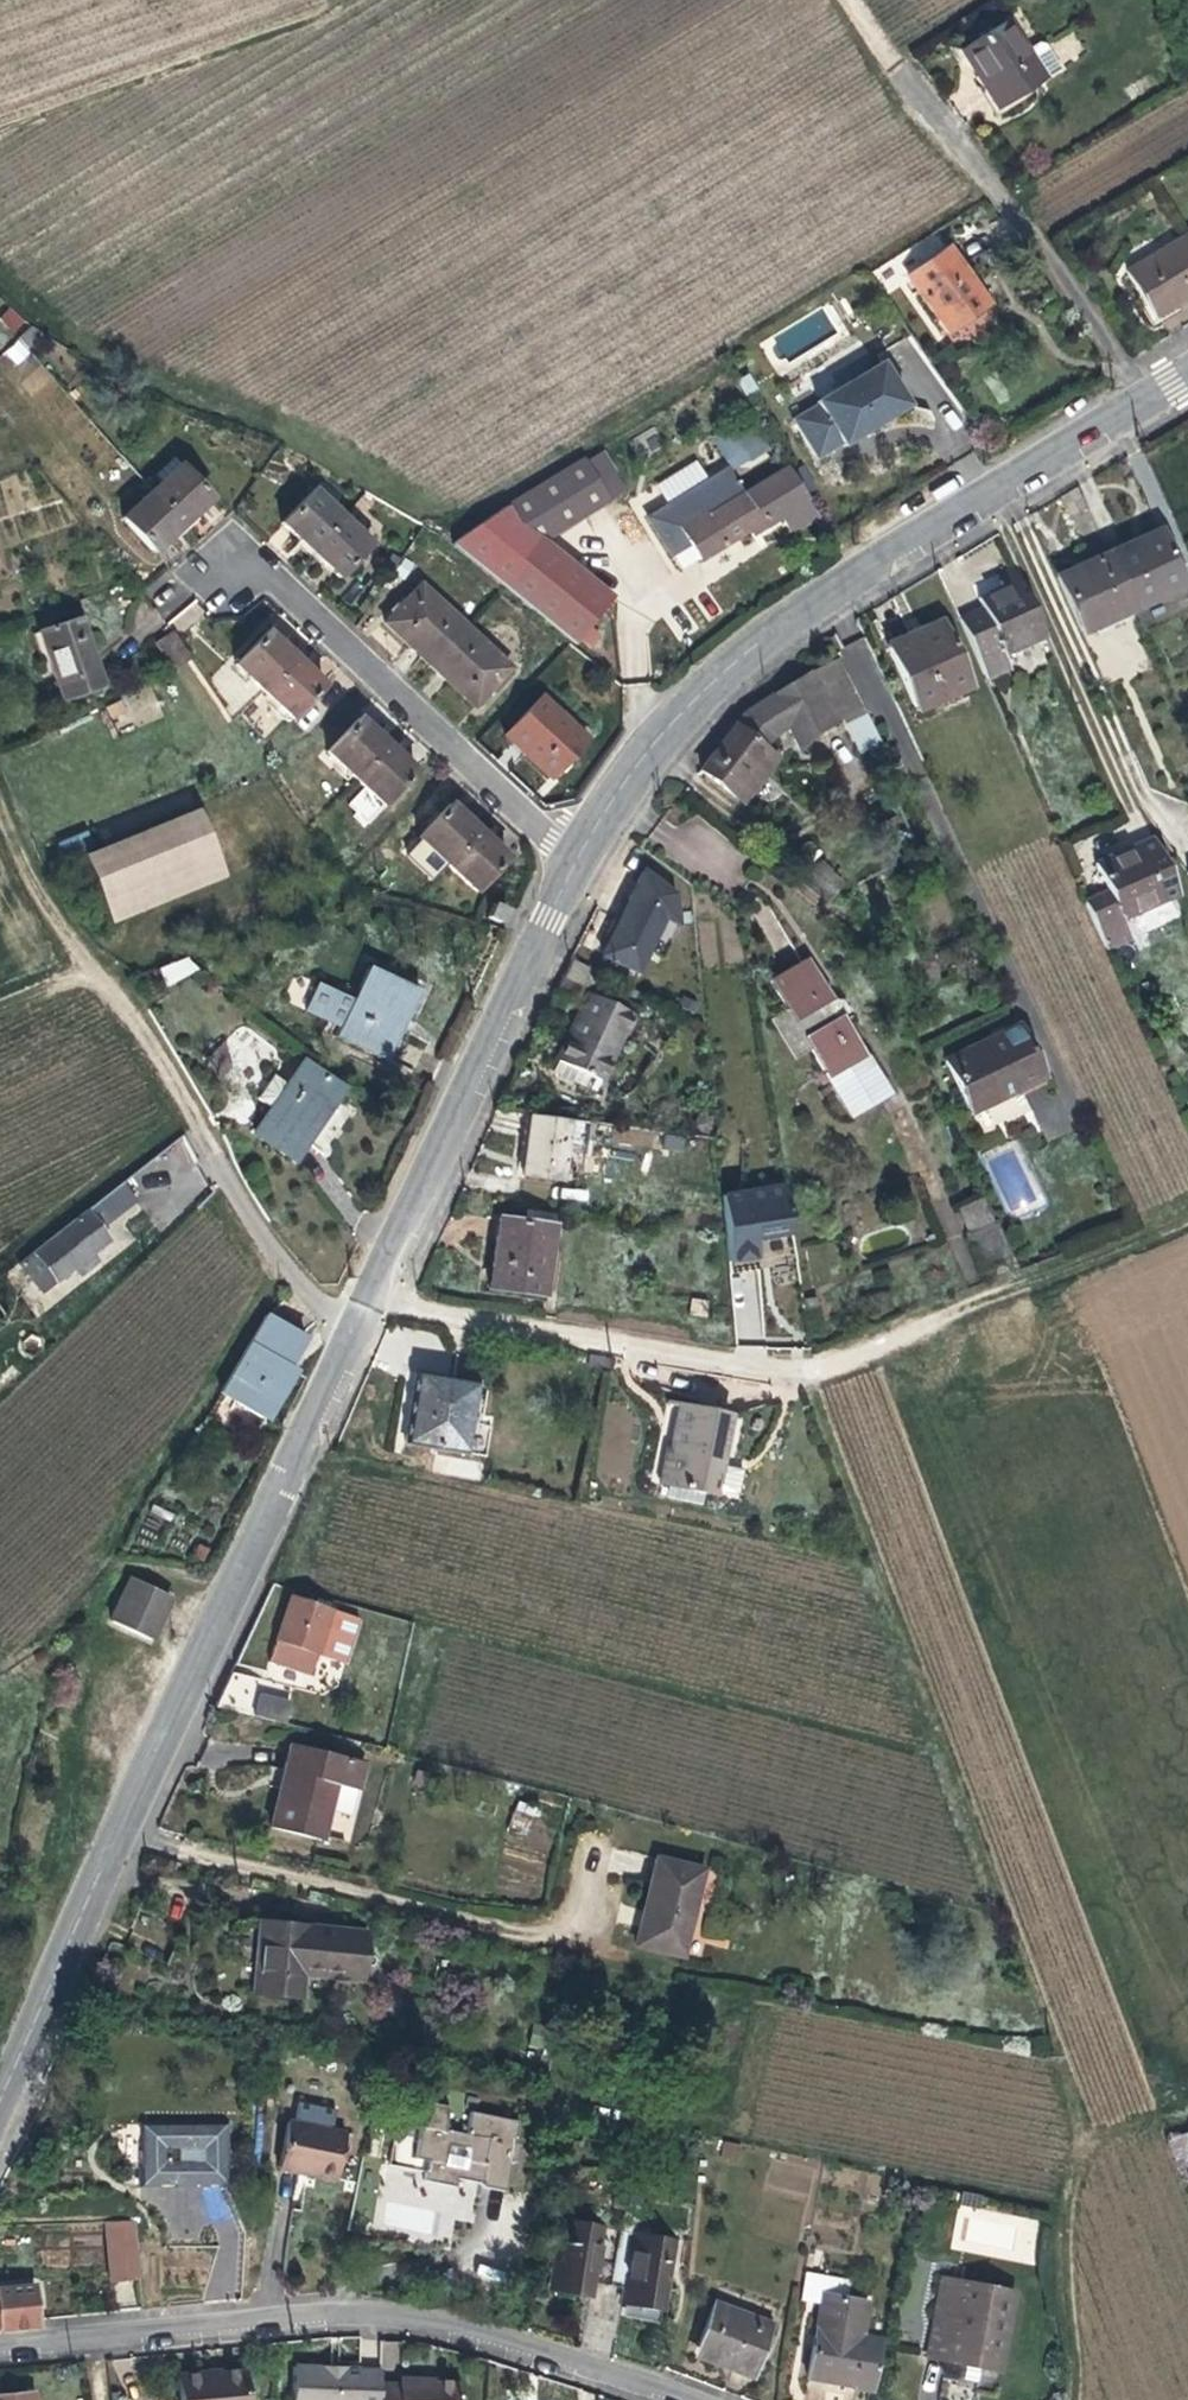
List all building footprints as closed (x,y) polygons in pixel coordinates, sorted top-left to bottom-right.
[(1043,79),(1008,24),(1006,22),(965,48),(978,67),(984,77),(979,81),(996,108),(1043,79)] [(1185,235),(1125,271),(1153,318),(1187,297),(1187,240),(1185,235)] [(978,291),(947,248),(907,278),(946,333),(987,304),(978,291)] [(917,404),(889,358),(792,417),(819,460),(846,443),(848,446),(875,430),(917,404)] [(759,389),(751,374),(738,381),(747,397),(759,389)] [(769,448),(751,421),(716,444),(734,471),(769,448)] [(612,598),(547,544),(540,540),(608,499),(584,459),(506,506),(451,544),(503,587),(571,643),(573,645),(612,598)] [(211,499),(180,465),(177,467),(170,460),(154,475),(161,483),(151,492),(182,525),(198,511),(211,499)] [(796,534),(823,518),(790,463),(744,491),(729,466),(708,478),(698,461),(659,485),(669,502),(647,516),(672,557),(694,544),(703,560),(731,544),(754,530),(756,534),(786,517),(796,534)] [(310,550),(342,517),(314,490),(282,523),(294,535),(310,550)] [(182,525),(151,492),(122,519),(154,552),(167,540),(182,525)] [(339,577),(371,544),(342,517),(310,550),(324,563),(339,577)] [(1184,587),(1159,530),(1129,544),(1107,553),(1133,610),(1184,587)] [(1133,610),(1107,553),(1083,565),(1074,568),(1056,577),(1081,633),(1133,610)] [(1043,637),(1012,568),(996,575),(1002,587),(991,593),(977,598),(982,609),(958,620),(985,681),(1010,669),(1003,655),(1043,637)] [(429,665),(466,626),(421,583),(384,622),(404,641),(429,665)] [(178,631),(205,618),(198,602),(171,616),(178,631)] [(90,649),(80,618),(38,632),(61,700),(103,686),(90,649)] [(969,688),(940,621),(912,634),(887,645),(916,711),(969,688)] [(474,707),(510,669),(466,626),(429,665),(456,690),(474,707)] [(190,659),(172,631),(154,643),(173,670),(190,659)] [(263,691),(295,658),(280,644),(266,631),(234,665),(263,691)] [(292,719),(323,685),(311,673),(295,658),(263,691),(292,719)] [(762,748),(772,736),(787,726),(798,750),(817,736),(836,722),(840,720),(862,707),(838,658),(811,672),(790,683),(762,702),(743,714),(700,770),(742,803),(777,759),(762,748)] [(160,714),(152,688),(106,703),(115,729),(160,714)] [(587,740),(540,696),(504,735),(523,753),(550,778),(587,740)] [(880,744),(862,707),(840,720),(859,754),(880,744)] [(354,778),(387,744),(368,726),(357,717),(325,752),(354,778)] [(383,806),(416,772),(400,756),(387,744),(354,778),(383,806)] [(445,864),(478,830),(465,818),(449,803),(417,837),(445,864)] [(225,877),(197,810),(83,858),(110,924),(225,877)] [(474,892),(507,858),(494,845),(478,830),(445,864),(474,892)] [(1179,895),(1154,838),(1118,854),(1095,864),(1107,891),(1084,902),(1095,927),(1118,916),(1120,921),(1179,895)] [(805,874),(827,900),(845,885),(823,859),(805,874)] [(674,895),(642,872),(624,909),(601,955),(636,972),(646,952),(662,917),(676,925),(674,895)] [(499,924),(506,909),(490,903),(484,918),(499,924)] [(757,913),(771,950),(786,945),(772,907),(757,913)] [(1128,940),(1120,921),(1118,916),(1095,927),(1105,951),(1128,940)] [(646,952),(662,960),(677,930),(676,925),(662,917),(646,952)] [(165,984),(197,972),(191,955),(159,966),(165,984)] [(890,1095),(841,1014),(847,1010),(846,1009),(841,1001),(834,1001),(808,958),(780,974),(769,981),(794,1021),(781,1029),(795,1052),(808,1044),(851,1118),(890,1095)] [(406,1019),(420,991),(367,966),(352,999),(316,982),(303,1009),(339,1027),(334,1037),(381,1058),(393,1033),(401,1016),(406,1019)] [(597,1080),(620,1034),(624,1036),(635,1014),(589,993),(574,1024),(557,1061),(597,1080)] [(1043,1078),(1017,1024),(945,1060),(970,1113),(1024,1087),(1043,1078)] [(229,1064),(224,1040),(206,1059),(217,1080),(229,1064)] [(322,1118),(342,1088),(302,1061),(286,1084),(269,1108),(252,1133),(292,1161),(322,1118)] [(269,1108),(286,1084),(271,1075),(255,1098),(269,1108)] [(560,1180),(569,1120),(530,1115),(527,1134),(522,1171),(521,1175),(560,1180)] [(782,1176),(720,1182),(730,1254),(759,1250),(759,1226),(767,1226),(794,1227),(782,1176)] [(106,1228),(143,1199),(130,1182),(26,1262),(50,1293),(80,1269),(85,1275),(104,1260),(100,1254),(116,1241),(106,1228)] [(994,1223),(983,1196),(957,1208),(968,1233),(968,1234),(994,1223)] [(544,1296),(554,1225),(499,1218),(495,1244),(489,1288),(544,1296)] [(1011,1256),(996,1222),(994,1223),(968,1234),(983,1270),(1005,1259),(1011,1256)] [(822,1333),(815,1298),(804,1300),(810,1336),(822,1333)] [(293,1370),(288,1367),(295,1356),(305,1337),(266,1314),(220,1392),(264,1419),(293,1370)] [(465,1453),(476,1383),(415,1373),(412,1391),(404,1443),(465,1453)] [(715,1495),(731,1414),(697,1408),(677,1404),(668,1447),(666,1447),(658,1484),(715,1495)] [(737,1497),(745,1470),(729,1465),(721,1493),(737,1497)] [(150,1640),(171,1596),(133,1578),(112,1622),(150,1640)] [(308,1675),(329,1610),(290,1597),(279,1630),(267,1662),(308,1675)] [(281,1724),(291,1689),(290,1689),(290,1686),(286,1685),(230,1672),(215,1707),(223,1709),(227,1710),(258,1718),(281,1724)] [(355,1790),(362,1762),(291,1744),(281,1781),(268,1828),(319,1840),(333,1783),(355,1790)] [(516,1802),(510,1830),(530,1834),(536,1806),(516,1802)] [(681,1955),(702,1869),(657,1859),(644,1911),(636,1944),(681,1955)] [(360,1979),(366,1932),(277,1923),(256,1922),(249,1992),(299,1997),(300,1975),(360,1979)] [(504,2187),(518,2120),(469,2111),(465,2134),(451,2131),(455,2116),(446,2115),(448,2106),(416,2100),(408,2136),(393,2133),(388,2166),(425,2172),(423,2180),(442,2184),(453,2187),(454,2178),(504,2187)] [(334,2178),(343,2133),(286,2121),(276,2168),(309,2173),(334,2178)] [(223,2184),(223,2124),(155,2125),(156,2142),(138,2143),(138,2186),(186,2185),(223,2184)] [(156,2142),(155,2125),(137,2125),(138,2143),(156,2142)] [(1187,2166),(1187,2130),(1166,2138),(1178,2169),(1187,2166)] [(737,2161),(741,2145),(723,2140),(719,2156),(737,2161)] [(622,2205),(623,2194),(614,2193),(613,2204),(622,2205)] [(631,2206),(633,2194),(623,2194),(622,2205),(631,2206)] [(951,2252),(1034,2261),(1039,2217),(956,2208),(951,2252)] [(609,2286),(618,2228),(565,2218),(552,2286),(572,2290),(575,2279),(590,2282),(603,2285),(609,2286)] [(137,2219),(105,2220),(108,2281),(141,2280),(137,2219)] [(662,2309),(675,2238),(618,2228),(609,2286),(629,2290),(647,2293),(645,2305),(662,2309)] [(813,2302),(819,2274),(804,2271),(799,2299),(813,2302)] [(850,2280),(819,2274),(813,2302),(820,2304),(807,2378),(839,2384),(852,2386),(852,2388),(871,2392),(881,2340),(861,2336),(868,2302),(847,2299),(850,2280)] [(999,2362),(1013,2291),(943,2277),(935,2319),(952,2323),(947,2352),(999,2362)] [(34,2285),(0,2288),(0,2330),(38,2326),(36,2306),(34,2285)] [(751,2376),(771,2325),(719,2305),(702,2349),(732,2360),(729,2368),(736,2371),(751,2376)] [(947,2352),(952,2323),(935,2319),(927,2359),(962,2365),(997,2372),(999,2362),(947,2352)] [(397,2368),(398,2341),(380,2340),(379,2368),(397,2368)] [(373,2386),(374,2368),(316,2368),(292,2367),(291,2399),(373,2399),(373,2386)] [(232,2373),(204,2372),(172,2371),(171,2399),(232,2399),(232,2373)] [(390,2386),(373,2386),(373,2399),(451,2399),(452,2383),(409,2382),(391,2381),(390,2386)]
